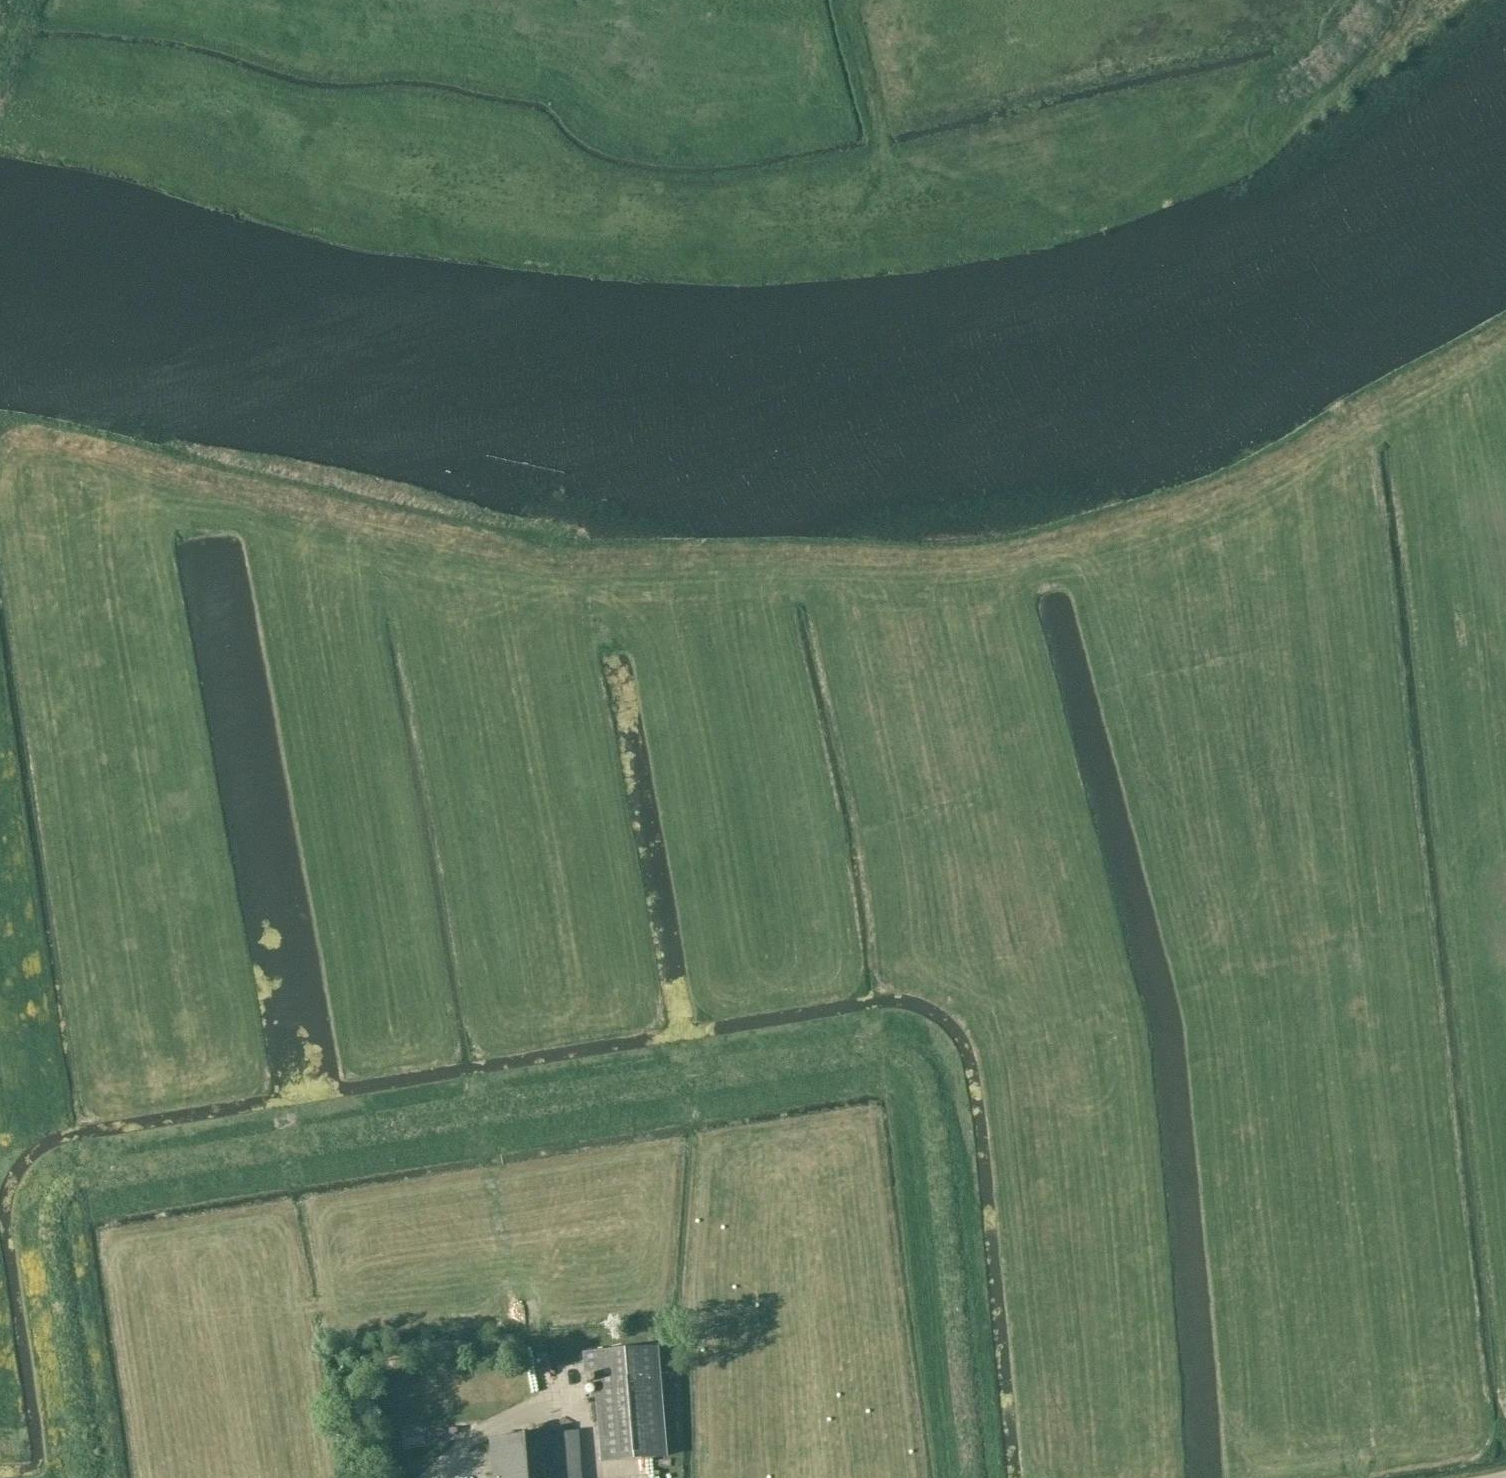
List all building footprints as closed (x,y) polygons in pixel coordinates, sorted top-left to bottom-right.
[(584,1374),(595,1373),(602,1463),(667,1458),(659,1349),(583,1355),(584,1374)] [(460,1425),(458,1415),(427,1420),(428,1430),(460,1425)] [(411,1422),(412,1439),(427,1438),(426,1421),(411,1422)] [(490,1438),(493,1477),(581,1477),(578,1432),(490,1438)]
